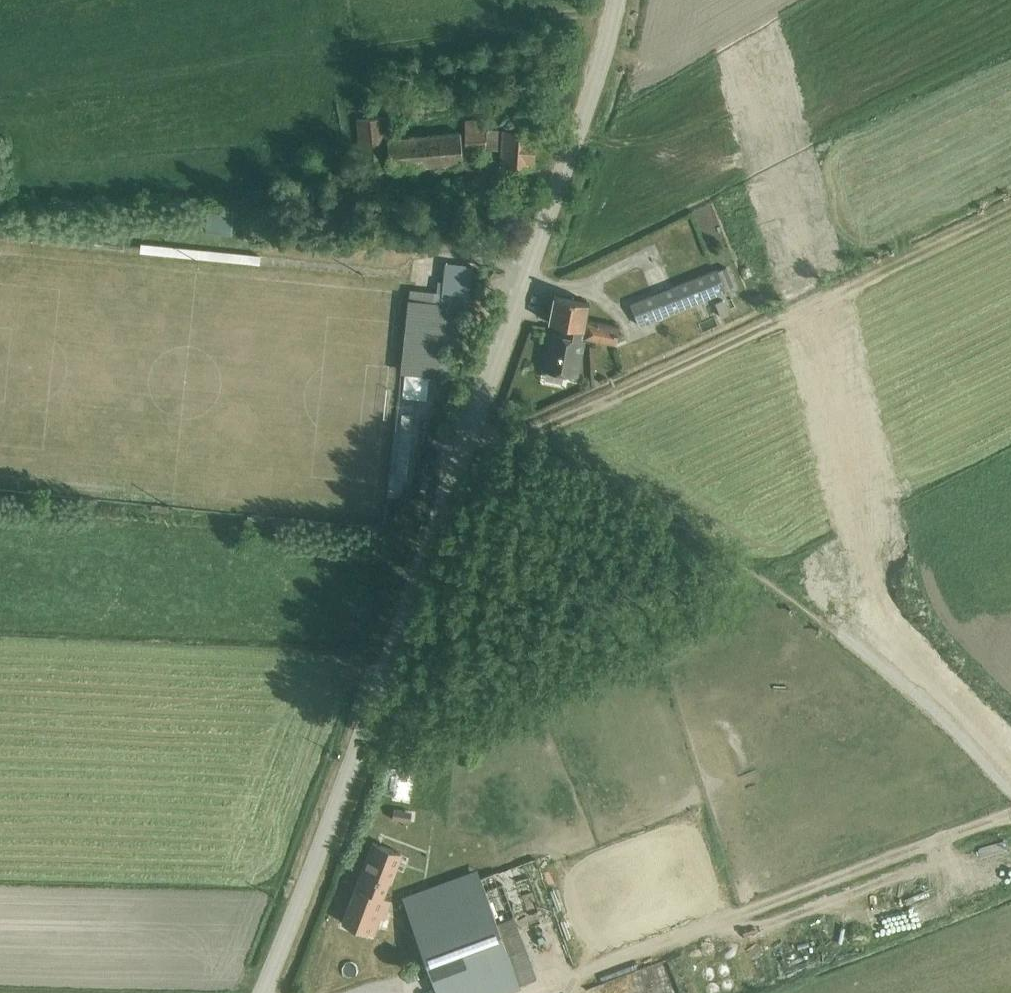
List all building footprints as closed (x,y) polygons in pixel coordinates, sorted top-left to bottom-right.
[(386,115),(356,116),(361,166),(390,164),(390,168),(463,161),(460,130),(388,136),(386,115)] [(487,116),(466,118),(466,146),(486,144),(485,146),(501,147),(500,163),(533,166),(535,129),(486,126),(487,116)] [(208,206),(206,231),(232,233),(235,208),(208,206)] [(141,241),(140,250),(259,262),(260,253),(141,241)] [(441,301),(409,297),(401,370),(447,375),(453,325),(461,327),(462,318),(454,316),(454,310),(468,309),(473,263),(458,261),(445,260),(442,291),(441,301)] [(718,269),(725,287),(734,283),(727,264),(718,269)] [(725,287),(718,269),(717,266),(630,301),(639,324),(726,289),(725,287)] [(441,301),(442,291),(410,287),(409,297),(441,301)] [(562,331),(582,335),(616,342),(620,324),(586,317),(589,300),(555,293),(549,320),(564,322),(562,331)] [(582,335),(562,331),(555,330),(552,332),(545,368),(575,374),(582,335)] [(410,428),(399,459),(410,462),(421,432),(410,428)] [(398,765),(392,798),(410,802),(416,768),(398,765)] [(393,807),(392,817),(411,820),(412,810),(393,807)] [(372,839),(341,921),(374,933),(380,916),(385,918),(392,898),(385,895),(404,851),(372,839)] [(404,894),(440,992),(499,992),(521,985),(520,981),(537,975),(499,869),(462,881),(458,871),(438,878),(439,881),(404,894)] [(825,935),(780,950),(784,965),(830,950),(825,935)] [(569,980),(573,992),(597,992),(599,992),(593,973),(569,980)]
